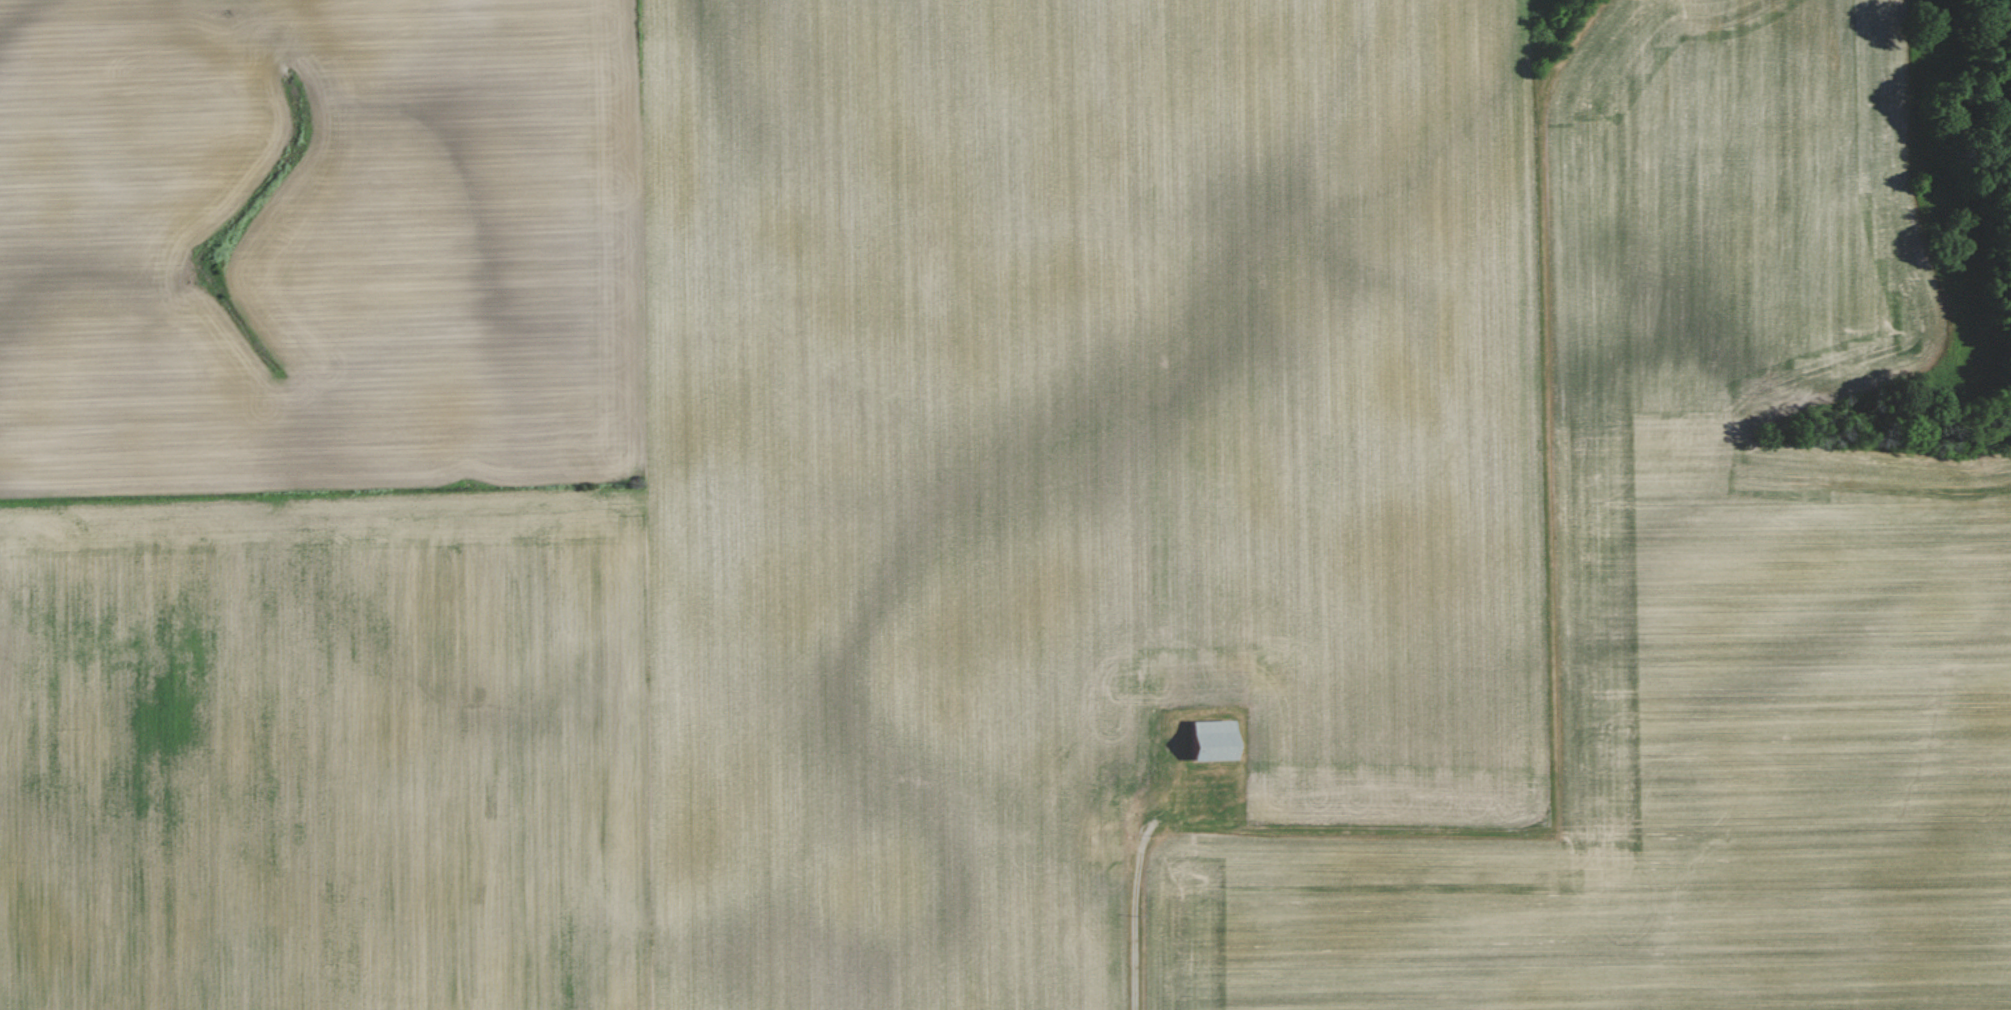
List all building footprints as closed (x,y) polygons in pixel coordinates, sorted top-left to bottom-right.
[(1183,721),(1183,761),(1226,761),(1226,721),(1183,721)]
